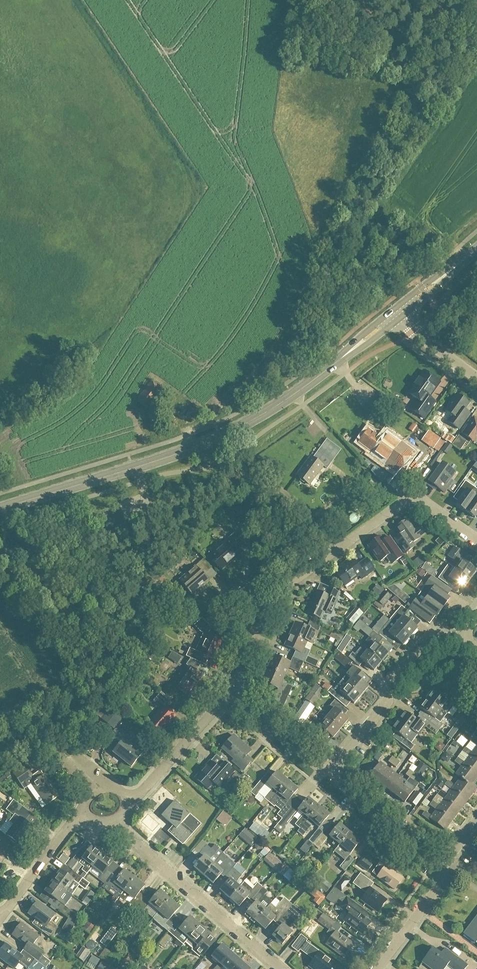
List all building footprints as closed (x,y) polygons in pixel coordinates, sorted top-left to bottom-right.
[(419,403),(429,410),(436,401),(429,397),(440,382),(436,379),(435,376),(431,374),(429,374),(425,371),(417,382),(409,393),(418,400),(412,409),(414,410),(419,403)] [(161,394),(162,389),(153,382),(149,383),(138,397),(138,402),(147,408),(152,406),(161,394)] [(448,421),(453,425),(459,429),(470,413),(465,409),(469,403),(457,394),(445,410),(452,415),(448,421)] [(424,418),(429,410),(419,403),(414,410),(412,409),(411,409),(424,418)] [(474,416),(462,433),(475,442),(476,438),(476,419),(474,416)] [(398,474),(415,451),(387,431),(381,438),(368,429),(359,442),(372,452),(370,454),(398,474)] [(429,429),(424,437),(436,445),(441,437),(429,429)] [(452,442),(456,437),(445,431),(442,436),(452,442)] [(442,449),(447,453),(453,445),(447,441),(442,449)] [(326,468),(331,462),(318,451),(313,458),(311,457),(297,475),(309,484),(323,466),(326,468)] [(444,492),(453,481),(449,479),(455,471),(442,463),(437,470),(435,468),(425,482),(432,487),(433,485),(444,492)] [(377,464),(372,470),(383,480),(388,474),(377,464)] [(476,496),(476,495),(476,489),(465,481),(458,490),(463,494),(456,504),(465,511),(476,496)] [(476,496),(465,511),(475,518),(476,515),(476,495),(476,496)] [(396,528),(401,535),(395,539),(398,543),(405,553),(415,546),(413,543),(420,538),(419,537),(424,533),(419,527),(414,530),(407,520),(396,528)] [(239,548),(245,543),(236,532),(229,538),(231,540),(211,557),(221,569),(242,552),(239,548)] [(380,562),(387,557),(392,564),(403,556),(391,538),(385,542),(381,536),(368,545),(380,562)] [(470,556),(460,549),(452,560),(458,565),(455,569),(470,580),(476,571),(465,562),(470,556)] [(362,579),(375,570),(367,559),(358,565),(353,558),(345,563),(346,564),(335,572),(345,586),(360,576),(362,579)] [(180,580),(193,595),(209,581),(204,575),(212,568),(204,559),(180,580)] [(178,563),(168,574),(171,577),(182,566),(178,563)] [(464,589),(470,580),(455,569),(448,564),(438,578),(448,585),(452,580),(464,589)] [(421,592),(443,608),(450,598),(446,595),(450,589),(432,576),(421,592)] [(379,595),(384,590),(377,584),(372,589),(379,595)] [(337,600),(336,600),(339,593),(328,587),(325,595),(316,591),(306,613),(320,619),(324,611),(331,614),(337,600)] [(391,596),(384,590),(376,600),(383,606),(391,596)] [(429,624),(435,616),(437,617),(443,608),(421,592),(415,601),(410,607),(429,624)] [(130,596),(133,602),(140,599),(137,593),(130,596)] [(390,620),(410,637),(418,628),(409,621),(413,615),(402,606),(397,612),(390,620)] [(213,660),(222,641),(207,634),(210,628),(202,619),(195,626),(200,631),(204,633),(195,652),(190,649),(187,656),(205,665),(208,658),(213,660)] [(410,637),(390,620),(379,633),(390,642),(394,638),(403,646),(410,637)] [(358,631),(364,623),(361,621),(355,628),(358,631)] [(312,629),(296,622),(290,633),(307,641),(313,644),(316,636),(319,637),(321,633),(329,636),(332,631),(321,626),(318,631),(312,629)] [(367,650),(381,662),(383,660),(385,661),(389,656),(388,655),(389,653),(378,645),(383,639),(374,631),(370,636),(371,636),(363,646),(368,650),(367,650)] [(307,641),(290,633),(285,645),(301,653),(307,641)] [(342,652),(347,645),(342,642),(337,649),(342,652)] [(393,647),(390,650),(397,657),(401,653),(393,647)] [(374,670),(381,662),(367,650),(361,659),(353,652),(349,657),(360,666),(364,661),(374,670)] [(343,655),(338,651),(333,657),(338,661),(343,655)] [(268,668),(285,676),(288,668),(299,673),(304,662),(293,657),(291,662),(274,655),(268,668)] [(316,667),(319,661),(307,656),(305,662),(316,667)] [(194,685),(195,685),(202,676),(196,671),(200,665),(190,659),(186,665),(189,667),(176,687),(188,696),(193,689),(192,688),(194,685)] [(342,679),(348,684),(361,695),(369,686),(365,683),(369,679),(351,664),(345,671),(346,675),(342,679)] [(285,676),(268,668),(262,681),(278,689),(274,699),(283,707),(292,688),(281,683),(285,676)] [(155,679),(155,680),(151,683),(156,687),(160,683),(155,679)] [(355,703),(361,695),(348,684),(342,679),(335,689),(332,687),(328,692),(339,700),(344,694),(355,703)] [(302,690),(308,695),(313,689),(306,684),(302,690)] [(447,714),(454,705),(457,708),(460,703),(450,695),(447,700),(434,690),(427,699),(447,714)] [(153,700),(156,703),(162,708),(150,722),(161,732),(176,716),(166,708),(172,701),(161,691),(153,700)] [(306,699),(314,705),(318,699),(310,693),(306,699)] [(430,722),(440,730),(443,725),(440,723),(447,714),(427,699),(421,708),(433,717),(430,722)] [(327,718),(341,729),(348,720),(344,716),(348,711),(335,701),(324,714),(327,718)] [(116,726),(124,717),(112,707),(102,719),(108,724),(110,721),(116,726)] [(309,713),(301,707),(293,720),(301,725),(309,713)] [(399,720),(418,735),(424,727),(420,723),(406,711),(399,720)] [(333,738),(341,729),(327,718),(320,727),(316,723),(312,728),(322,736),(326,732),(333,738)] [(309,729),(313,725),(308,720),(304,725),(309,729)] [(412,743),(418,735),(399,720),(392,729),(405,739),(401,743),(411,751),(415,746),(412,743)] [(440,730),(430,722),(426,727),(436,734),(440,730)] [(131,767),(143,752),(126,738),(128,736),(118,728),(110,737),(119,745),(113,752),(114,753),(116,751),(126,759),(125,761),(131,767)] [(241,745),(242,743),(234,736),(223,748),(235,759),(233,761),(244,771),(252,761),(247,756),(252,752),(246,747),(245,748),(241,745)] [(465,763),(476,772),(476,756),(473,753),(466,748),(463,752),(470,757),(465,763)] [(379,752),(374,758),(378,761),(383,755),(379,752)] [(472,785),(476,778),(476,772),(465,763),(458,758),(455,762),(462,767),(456,775),(461,778),(471,786),(472,785)] [(219,787),(222,783),(234,770),(226,763),(220,770),(211,762),(196,778),(207,788),(213,782),(219,787)] [(379,783),(390,769),(381,762),(370,777),(379,783)] [(426,775),(429,766),(421,764),(418,772),(426,775)] [(50,786),(52,785),(45,775),(34,783),(31,778),(33,776),(26,767),(14,775),(25,790),(32,785),(46,805),(59,796),(54,788),(53,789),(50,786)] [(379,783),(388,790),(398,775),(390,769),(379,783)] [(272,789),(271,790),(264,799),(269,803),(288,781),(277,772),(267,784),(272,789)] [(410,778),(407,782),(396,796),(405,803),(419,784),(414,780),(418,775),(414,772),(410,778)] [(388,790),(396,796),(407,782),(398,775),(388,790)] [(476,789),(472,785),(471,786),(461,778),(456,786),(449,781),(446,785),(452,790),(467,801),(476,789)] [(256,797),(266,785),(261,781),(251,793),(256,797)] [(288,781),(269,803),(274,808),(283,798),(288,802),(298,789),(288,781)] [(438,795),(445,800),(460,811),(467,801),(452,790),(448,796),(441,790),(438,795)] [(417,791),(409,800),(416,805),(423,796),(417,791)] [(301,829),(319,807),(308,798),(298,810),(303,815),(295,824),(300,829),(301,829)] [(27,831),(28,832),(32,826),(26,822),(32,814),(14,800),(6,810),(14,816),(10,822),(14,825),(6,835),(12,839),(11,841),(16,845),(17,843),(19,844),(25,835),(27,831)] [(430,805),(437,810),(452,821),(460,811),(445,800),(440,806),(434,801),(430,805)] [(168,832),(174,837),(183,845),(201,824),(175,801),(162,816),(173,826),(168,832)] [(282,819),(292,807),(287,803),(277,814),(282,819)] [(292,807),(282,819),(287,823),(297,811),(292,807)] [(301,829),(300,829),(298,832),(303,836),(314,823),(319,827),(329,816),(319,807),(301,829)] [(446,830),(452,821),(437,810),(433,816),(426,811),(423,815),(431,821),(432,820),(446,830)] [(223,812),(216,820),(224,826),(226,826),(232,819),(223,812)] [(339,847),(350,833),(340,824),(330,836),(335,841),(334,842),(338,846),(339,847)] [(314,845),(324,833),(319,829),(309,841),(314,845)] [(266,830),(261,838),(264,840),(270,833),(266,830)] [(257,840),(250,833),(244,839),(252,846),(257,840)] [(324,833),(314,845),(319,849),(329,838),(324,833)] [(339,847),(338,846),(335,851),(346,860),(340,867),(345,871),(355,860),(350,856),(351,854),(351,853),(361,841),(350,833),(339,847)] [(195,868),(204,876),(214,864),(210,860),(220,849),(216,845),(212,849),(208,845),(199,855),(203,859),(195,868)] [(89,871),(103,853),(93,846),(88,852),(82,848),(74,859),(84,868),(82,870),(87,874),(89,871)] [(270,850),(265,846),(259,853),(264,858),(270,850)] [(106,884),(114,873),(119,866),(113,861),(112,861),(113,858),(109,855),(107,856),(103,853),(89,871),(99,879),(106,884)] [(214,864),(204,876),(214,884),(222,875),(225,878),(234,868),(237,864),(229,857),(225,861),(221,857),(214,865),(214,864)] [(395,889),(404,878),(387,866),(388,864),(382,861),(378,866),(383,870),(378,877),(395,889)] [(135,878),(125,870),(119,866),(114,873),(106,884),(111,888),(110,889),(117,894),(115,896),(119,899),(120,897),(135,878)] [(221,890),(230,898),(240,887),(236,883),(242,876),(234,868),(225,878),(229,881),(221,890)] [(90,884),(81,877),(72,870),(67,876),(61,871),(53,881),(72,896),(79,886),(85,890),(90,884)] [(378,912),(386,900),(370,888),(366,886),(370,880),(360,873),(353,883),(363,890),(367,893),(362,900),(378,912)] [(137,908),(145,897),(140,893),(145,886),(135,878),(120,897),(125,901),(129,895),(134,899),(131,903),(137,908)] [(240,887),(230,898),(240,907),(248,898),(251,901),(263,888),(257,883),(254,887),(246,880),(240,887)] [(72,896),(53,881),(45,891),(52,896),(47,902),(64,915),(69,909),(64,906),(72,896)] [(312,886),(307,892),(315,899),(314,902),(319,907),(326,898),(312,886)] [(263,888),(251,901),(255,904),(247,913),(256,921),(266,910),(272,902),(265,896),(267,892),(263,888)] [(348,898),(335,888),(327,899),(334,905),(338,899),(344,903),(348,898)] [(155,917),(170,900),(160,891),(151,902),(145,897),(137,908),(132,914),(138,919),(142,912),(145,909),(155,917)] [(266,910),(256,921),(266,930),(274,921),(277,924),(286,914),(294,906),(285,898),(280,904),(275,899),(272,902),(266,910)] [(362,934),(370,922),(364,918),(368,912),(348,898),(342,906),(351,913),(345,921),(362,934)] [(170,900),(155,917),(154,919),(168,932),(171,929),(180,919),(175,914),(180,908),(170,900)] [(51,937),(58,928),(50,922),(56,915),(38,902),(29,913),(46,926),(42,931),(51,937)] [(294,906),(286,914),(277,924),(281,927),(273,936),(283,945),(293,933),(288,929),(302,913),(294,906)] [(329,930),(331,928),(335,923),(323,915),(318,922),(329,930)] [(180,919),(171,929),(177,935),(178,939),(184,944),(186,942),(200,926),(191,917),(185,924),(180,919)] [(464,934),(476,943),(476,917),(464,934)] [(87,922),(83,928),(90,933),(94,927),(87,922)] [(37,961),(46,967),(50,963),(41,956),(44,952),(34,944),(39,937),(21,924),(13,935),(27,945),(23,950),(37,961)] [(200,926),(186,942),(193,949),(192,951),(200,957),(201,956),(202,957),(216,941),(209,935),(210,934),(200,926)] [(112,927),(104,938),(110,943),(118,932),(112,927)] [(345,958),(354,945),(338,932),(337,932),(331,928),(329,930),(327,933),(333,937),(327,944),(345,958)] [(308,940),(302,935),(292,947),(299,952),(308,940)] [(35,959),(26,953),(23,957),(6,944),(0,952),(0,958),(15,968),(19,962),(28,968),(35,959)] [(222,966),(232,953),(223,945),(212,958),(220,964),(215,968),(221,968),(223,967),(222,966)] [(338,966),(320,953),(321,953),(310,945),(306,951),(316,958),(310,966),(313,968),(336,968),(338,966)] [(460,959),(448,950),(444,956),(434,948),(423,963),(432,968),(445,968),(448,965),(453,968),(464,968),(468,965),(460,959)] [(242,962),(232,953),(222,966),(223,967),(226,968),(235,968),(242,962)] [(30,968),(47,968),(35,960),(29,968),(30,968)]
